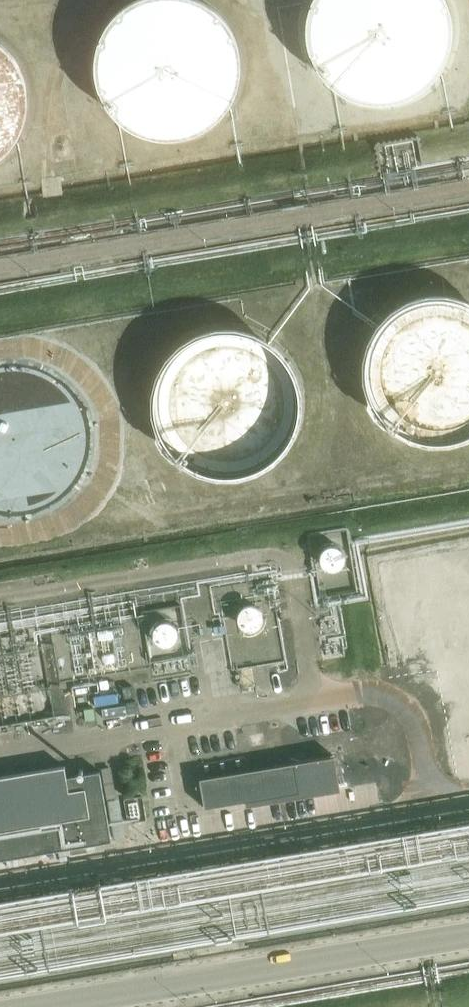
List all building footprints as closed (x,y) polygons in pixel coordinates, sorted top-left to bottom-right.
[(241,59),(240,44),(235,31),(231,23),(227,16),(218,6),(211,0),(125,0),(120,4),(114,9),(106,20),(99,33),(96,45),(95,61),(96,74),(100,88),(106,99),(115,110),(123,117),(136,125),(143,128),(150,130),(165,133),(179,132),(193,128),(200,125),(207,121),(218,113),(228,101),(235,88),(240,74),(241,61),(241,59)] [(453,25),(453,17),(452,10),(449,0),(310,0),(307,7),(305,23),(306,37),(310,51),(313,58),(316,64),(324,75),(332,82),(337,86),(350,93),(363,97),(371,99),(378,99),(392,98),(398,97),(407,94),(422,86),(433,77),(441,66),(448,53),(452,41),(453,26),(453,25)] [(0,158),(24,133),(33,92),(21,53),(0,32),(0,158)] [(463,298),(454,295),(443,294),(429,294),(419,297),(413,299),(400,305),(395,308),(388,314),(380,324),(372,337),(370,344),(368,352),(366,366),(367,379),(369,387),(371,394),(379,408),(387,418),(393,424),(399,428),(409,434),(421,438),(437,440),(451,439),(460,437),(466,435),(468,433),(468,300),(463,298)] [(300,399),(300,398),(299,384),(295,371),(289,359),(280,347),(269,338),(257,331),(245,327),(237,326),(230,325),(217,326),(207,328),(200,330),(194,333),(185,338),(176,346),(167,357),(160,368),(158,375),(156,383),(154,397),(156,412),(159,425),(165,437),(170,443),(175,449),(185,458),(197,465),(210,469),(217,470),(225,471),(237,470),(247,468),(255,466),(267,459),(277,451),(286,442),(289,437),(294,428),(297,419),(299,413),(300,399)] [(23,517),(55,504),(79,478),(88,437),(76,398),(52,375),(19,363),(0,366),(0,513),(23,517)] [(241,625),(258,629),(263,608),(246,604),(241,625)] [(148,621),(159,674),(188,668),(178,615),(148,621)] [(335,758),(200,780),(205,808),(244,802),(245,808),(341,792),(335,758)] [(113,841),(101,769),(67,775),(66,768),(0,778),(0,860),(113,841)]
